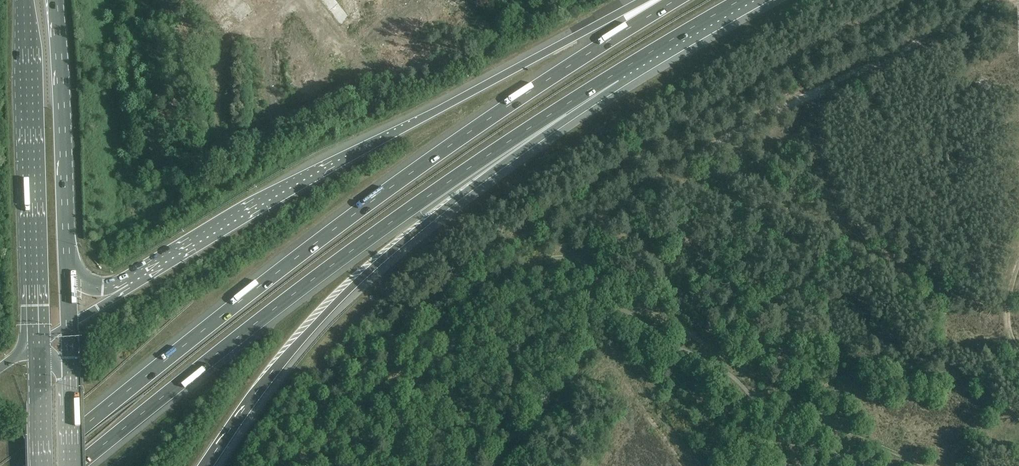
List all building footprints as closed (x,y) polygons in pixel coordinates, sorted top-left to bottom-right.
[(675,55),(698,42),(696,37),(672,51),(675,55)]
